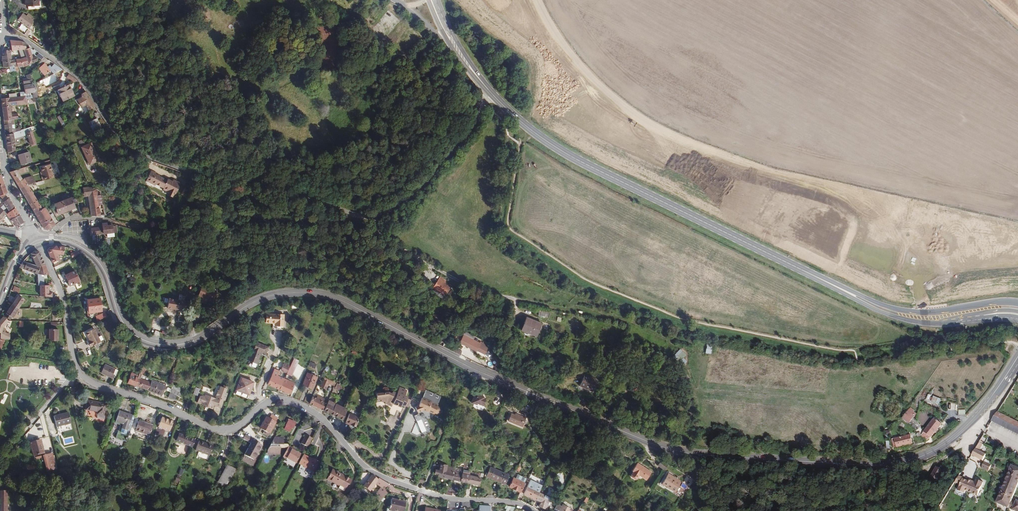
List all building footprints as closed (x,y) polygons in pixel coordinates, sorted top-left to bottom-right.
[(26,6),(28,6),(28,10),(42,9),(42,5),(39,5),(38,0),(25,0),(26,6)] [(31,26),(33,22),(30,19),(32,17),(28,14),(26,16),(22,14),(18,19),(29,28),(31,26)] [(20,41),(10,40),(11,50),(12,51),(13,51),(19,50),(23,50),(27,49),(26,43),(20,41)] [(30,57),(27,58),(28,65),(29,64),(29,66),(34,64),(34,62),(37,61),(36,57),(33,58),(30,48),(27,49),(30,57)] [(3,51),(4,61),(11,60),(11,52),(9,50),(3,51)] [(27,58),(22,59),(21,59),(16,59),(17,64),(15,64),(15,67),(22,66),(23,67),(27,66),(28,65),(27,58)] [(11,60),(4,61),(4,65),(5,67),(9,67),(11,67),(11,68),(15,67),(15,64),(17,64),(16,59),(11,60)] [(49,62),(45,67),(50,71),(53,74),(61,70),(62,69),(53,61),(51,64),(49,62)] [(45,67),(44,63),(37,69),(43,76),(50,71),(45,67)] [(26,75),(27,78),(22,79),(23,82),(22,82),(22,84),(23,84),(32,82),(30,74),(26,75)] [(69,74),(66,78),(73,83),(78,80),(69,74)] [(34,83),(23,85),(25,91),(25,94),(34,93),(37,88),(34,83)] [(69,85),(58,90),(63,101),(74,96),(69,85)] [(85,105),(88,110),(95,106),(90,98),(86,91),(78,95),(80,98),(75,100),(80,108),(85,105)] [(25,96),(1,99),(4,121),(12,120),(18,119),(17,113),(11,114),(10,106),(26,104),(25,96)] [(85,112),(83,108),(75,113),(78,117),(85,112)] [(90,126),(92,130),(100,126),(97,118),(91,121),(93,125),(90,126)] [(4,121),(5,135),(13,133),(13,130),(12,120),(4,121)] [(18,131),(13,133),(5,135),(7,152),(15,150),(15,144),(20,143),(18,131)] [(27,133),(31,145),(36,143),(32,131),(27,133)] [(79,141),(81,147),(89,165),(98,161),(90,143),(85,145),(82,139),(79,141)] [(21,165),(32,162),(28,152),(18,155),(21,165)] [(54,177),(51,164),(40,167),(43,179),(54,177)] [(19,188),(27,185),(38,182),(35,178),(26,181),(24,178),(22,179),(16,170),(10,172),(19,188)] [(164,188),(175,194),(181,183),(174,180),(172,182),(168,179),(167,180),(156,174),(156,173),(151,171),(146,181),(151,183),(152,182),(156,184),(164,188)] [(37,202),(27,185),(19,188),(24,195),(30,205),(37,202)] [(87,187),(89,196),(91,215),(105,216),(102,190),(87,187)] [(173,198),(175,194),(164,188),(163,189),(168,191),(166,194),(173,198)] [(54,204),(58,215),(75,208),(74,204),(77,203),(75,197),(54,204)] [(3,202),(4,204),(9,210),(14,206),(9,198),(3,202)] [(42,209),(37,202),(30,205),(35,213),(42,209)] [(42,209),(35,213),(43,228),(48,229),(55,225),(46,210),(50,207),(49,205),(42,209)] [(7,215),(10,220),(19,215),(15,208),(10,212),(7,215)] [(19,215),(10,220),(14,228),(23,222),(19,215)] [(102,227),(103,234),(117,232),(116,226),(115,226),(112,226),(112,224),(107,224),(106,223),(102,224),(102,227)] [(62,255),(62,247),(47,246),(43,251),(51,263),(59,260),(57,255),(62,255)] [(23,261),(39,265),(45,265),(39,252),(34,251),(23,261)] [(79,281),(75,271),(74,269),(77,268),(74,263),(72,264),(70,259),(54,267),(58,276),(65,273),(66,275),(65,275),(69,285),(79,281)] [(20,268),(37,272),(39,265),(23,261),(20,268)] [(39,265),(37,272),(38,286),(40,286),(44,286),(43,278),(41,278),(40,274),(43,275),(49,274),(45,265),(39,265)] [(440,277),(435,284),(433,283),(431,286),(444,295),(451,284),(440,277)] [(44,286),(40,286),(40,296),(52,297),(52,292),(49,292),(49,285),(44,286)] [(199,296),(214,301),(217,292),(202,286),(199,296)] [(12,305),(18,308),(24,300),(18,296),(12,305)] [(167,308),(180,310),(180,308),(185,309),(186,301),(169,298),(167,308)] [(102,311),(100,299),(87,300),(89,313),(102,311)] [(18,308),(12,305),(4,316),(10,320),(11,317),(12,318),(18,308)] [(105,313),(95,318),(97,321),(107,316),(105,313)] [(282,326),(284,315),(275,314),(266,313),(265,321),(274,322),(274,324),(278,325),(278,326),(282,326)] [(496,320),(501,323),(505,317),(500,313),(496,320)] [(2,328),(9,321),(3,316),(0,319),(0,330),(2,328)] [(528,333),(536,336),(541,324),(526,318),(521,330),(526,332),(525,333),(525,334),(527,334),(528,334),(528,333)] [(2,328),(0,330),(0,339),(5,339),(9,339),(9,334),(4,333),(5,329),(2,328)] [(58,341),(58,330),(48,330),(48,340),(58,341)] [(94,330),(85,333),(88,341),(86,342),(87,348),(98,345),(94,330)] [(461,343),(477,351),(478,350),(487,355),(490,349),(464,336),(461,343)] [(268,347),(256,343),(254,350),(252,349),(248,361),(257,364),(261,353),(266,354),(268,347)] [(94,361),(91,364),(91,366),(100,359),(97,346),(82,350),(84,356),(81,357),(83,364),(89,362),(89,360),(94,359),(94,361)] [(682,365),(686,361),(683,358),(686,355),(680,349),(673,356),(682,365)] [(294,359),(285,377),(290,380),(299,361),(294,359)] [(105,364),(101,373),(113,378),(114,375),(116,376),(118,370),(105,364)] [(283,371),(282,372),(287,373),(290,367),(283,364),(281,370),(283,371)] [(125,382),(135,385),(138,378),(138,375),(127,372),(124,379),(125,379),(125,382)] [(268,384),(279,389),(284,378),(277,376),(273,373),(268,384)] [(307,373),(303,385),(312,389),(317,377),(307,373)] [(598,380),(585,374),(579,386),(593,392),(598,380)] [(335,386),(336,383),(324,377),(322,380),(324,381),(321,388),(326,390),(329,384),(335,386)] [(148,390),(151,382),(138,378),(135,385),(148,390)] [(253,382),(241,378),(236,390),(249,395),(253,382)] [(284,378),(279,389),(290,394),(295,383),(284,378)] [(151,380),(151,382),(148,390),(162,395),(166,384),(151,380)] [(174,401),(179,388),(172,385),(166,397),(174,401)] [(216,394),(226,397),(227,394),(225,394),(226,390),(220,387),(219,391),(217,392),(216,394)] [(387,392),(375,393),(376,401),(380,400),(380,403),(384,402),(385,404),(391,407),(392,404),(400,408),(401,406),(404,407),(405,406),(408,408),(412,400),(405,396),(407,391),(400,388),(396,396),(387,392)] [(426,390),(422,398),(432,402),(438,405),(441,397),(426,390)] [(480,395),(476,393),(472,403),(475,404),(478,404),(484,406),(486,399),(482,397),(481,396),(480,395)] [(201,404),(212,408),(213,405),(220,407),(223,400),(224,401),(226,397),(216,394),(215,396),(216,398),(215,399),(205,395),(204,397),(201,404)] [(201,404),(204,397),(202,395),(198,396),(196,403),(201,404)] [(320,409),(324,402),(325,399),(318,396),(316,398),(312,396),(310,404),(320,409)] [(933,396),(931,402),(938,405),(941,399),(933,396)] [(419,406),(415,407),(417,412),(423,410),(428,412),(428,411),(434,414),(435,413),(438,414),(440,413),(441,410),(440,408),(437,407),(438,405),(432,402),(422,398),(419,406)] [(329,400),(327,404),(324,411),(343,420),(348,409),(329,400)] [(105,415),(107,404),(87,401),(86,410),(98,412),(97,414),(105,415)] [(909,423),(914,416),(915,414),(913,412),(914,411),(911,408),(903,418),(909,423)] [(132,416),(119,411),(116,422),(121,423),(119,428),(125,430),(127,425),(129,426),(132,416)] [(999,412),(993,422),(1017,434),(1017,422),(999,412)] [(56,427),(71,423),(68,413),(54,416),(56,427)] [(349,414),(346,422),(351,424),(351,425),(356,427),(360,419),(349,414)] [(528,419),(526,418),(517,414),(516,416),(512,414),(509,421),(522,427),(525,421),(527,422),(528,419)] [(162,418),(158,427),(169,431),(172,422),(162,418)] [(262,430),(270,434),(276,423),(268,418),(262,430)] [(940,423),(934,418),(922,434),(928,438),(940,423)] [(135,431),(149,436),(153,426),(139,421),(135,431)] [(287,426),(286,430),(291,433),(293,429),(294,430),(297,424),(290,421),(287,426)] [(176,441),(192,447),(195,440),(179,434),(176,441)] [(308,435),(302,444),(309,448),(314,439),(308,435)] [(913,443),(911,435),(893,439),(895,448),(913,443)] [(283,440),(283,439),(275,439),(269,451),(269,454),(270,454),(276,455),(276,454),(276,455),(279,455),(279,454),(280,454),(280,452),(280,451),(280,449),(280,446),(283,446),(283,445),(284,443),(283,443),(283,442),(284,442),(284,440),(283,440)] [(30,443),(34,456),(44,453),(41,440),(30,443)] [(984,442),(980,440),(972,454),(983,460),(987,453),(980,449),(984,442)] [(195,451),(209,456),(213,446),(199,441),(195,451)] [(261,447),(251,441),(243,456),(251,462),(261,447)] [(293,451),(293,449),(290,447),(284,457),(297,464),(302,455),(293,451)] [(44,455),(48,470),(56,468),(52,453),(44,455)] [(316,461),(314,460),(307,456),(302,466),(316,473),(321,463),(316,460),(316,461)] [(993,462),(985,458),(981,467),(989,471),(993,462)] [(1014,497),(1017,487),(1017,464),(1015,462),(999,500),(1017,509),(1017,499),(1014,497)] [(438,476),(452,479),(453,472),(455,468),(448,466),(448,465),(441,463),(440,471),(437,470),(436,473),(438,474),(438,476)] [(648,480),(654,472),(640,463),(631,476),(637,480),(641,476),(648,480)] [(218,482),(227,487),(234,474),(231,473),(234,468),(227,464),(218,482)] [(943,469),(936,465),(930,476),(937,480),(943,469)] [(453,472),(452,479),(467,483),(479,485),(481,476),(481,474),(471,472),(470,476),(463,474),(464,470),(455,468),(453,472)] [(498,473),(489,469),(486,476),(505,485),(509,476),(498,471),(498,473)] [(353,481),(334,471),(329,480),(341,487),(340,489),(345,492),(349,485),(351,486),(353,481)] [(667,474),(662,483),(675,491),(681,482),(673,477),(672,478),(667,474)] [(377,505),(387,491),(385,489),(389,484),(379,478),(378,480),(372,475),(364,487),(370,491),(376,483),(381,487),(371,501),(377,505)] [(514,478),(509,487),(520,492),(525,483),(514,478)] [(963,478),(959,489),(979,497),(985,481),(979,479),(977,483),(963,478)] [(543,486),(530,480),(523,495),(535,500),(543,486)] [(673,493),(675,491),(662,483),(661,484),(673,493)] [(678,489),(676,493),(681,496),(686,485),(682,483),(679,489),(678,489)] [(453,488),(447,487),(445,494),(452,495),(453,488)] [(540,502),(540,504),(548,508),(550,504),(549,504),(551,496),(540,491),(536,500),(538,501),(540,502)] [(389,509),(389,510),(393,510),(404,510),(406,503),(391,499),(389,509)] [(559,510),(572,510),(573,510),(558,501),(554,508),(559,510)]
